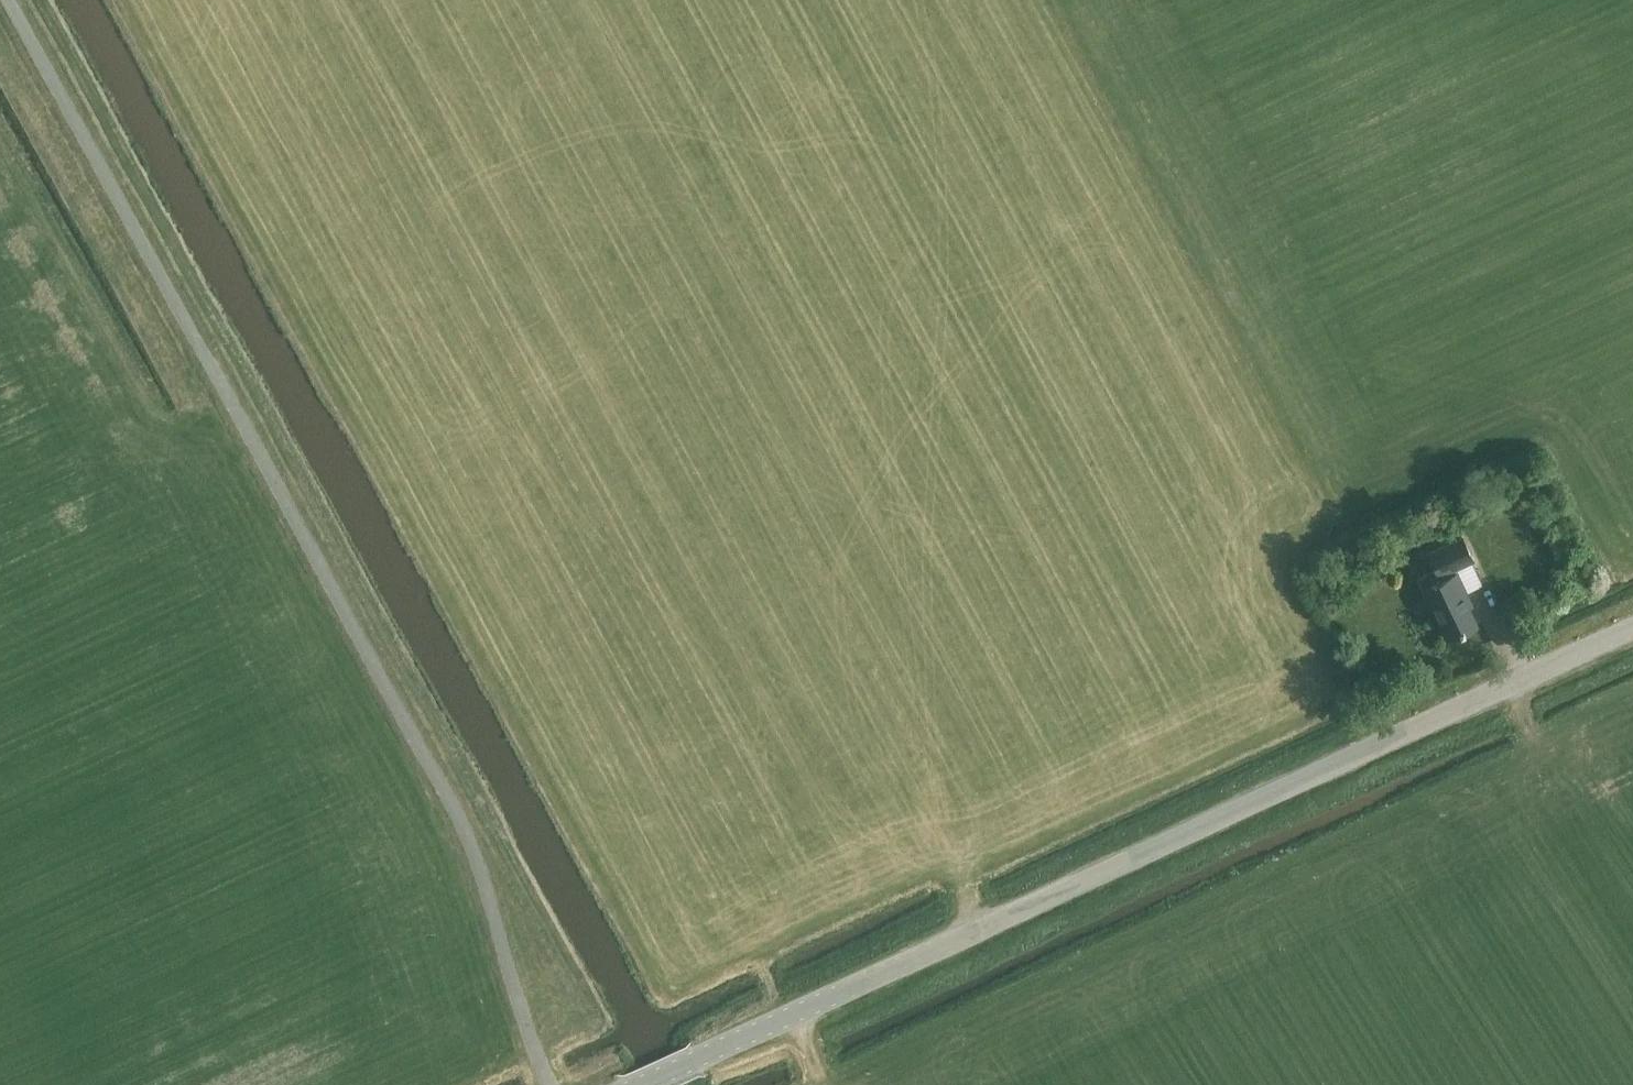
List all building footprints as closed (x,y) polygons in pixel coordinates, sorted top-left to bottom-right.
[(1475,559),(1463,535),(1430,551),(1437,567),(1418,576),(1447,638),(1477,623),(1463,595),(1469,592),(1457,567),(1475,559)] [(1332,606),(1336,613),(1343,610),(1340,603),(1332,606)]
